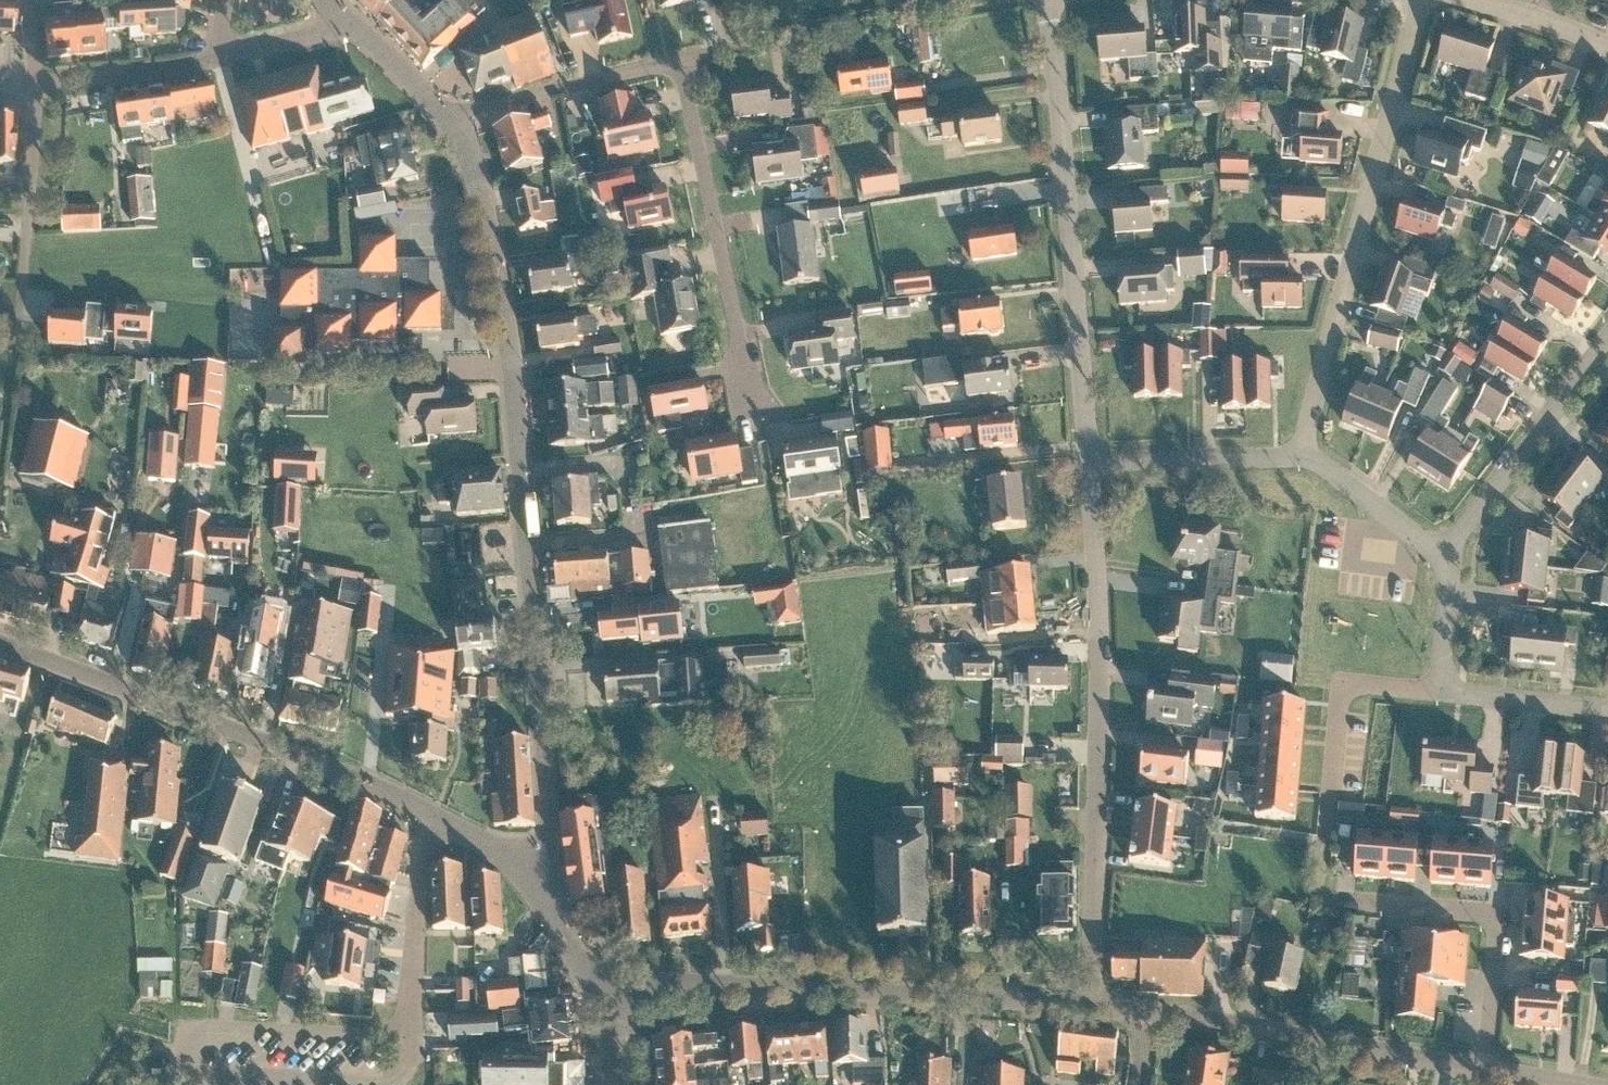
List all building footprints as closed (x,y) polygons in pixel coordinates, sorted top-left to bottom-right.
[(156,7),(169,7),(189,9),(191,0),(158,0),(156,7)] [(378,21),(401,0),(399,0),(398,1),(397,0),(358,0),(378,21)] [(404,0),(401,0),(378,21),(423,69),(444,52),(443,51),(476,23),(485,15),(472,0),(430,0),(416,12),(404,0)] [(565,10),(571,39),(589,35),(597,33),(600,46),(633,39),(624,0),(595,0),(589,1),(590,5),(565,10)] [(694,2),(694,0),(661,0),(663,9),(694,2)] [(18,7),(0,7),(0,34),(12,35),(13,27),(17,27),(18,7)] [(173,7),(117,11),(118,30),(129,30),(130,42),(143,41),(143,37),(175,35),(175,33),(179,33),(183,27),(183,15),(178,11),(173,11),(173,7)] [(78,57),(74,19),(73,8),(54,9),(55,21),(44,22),(47,59),(78,57)] [(1302,55),(1304,23),(1291,22),(1292,13),(1248,9),(1245,40),(1247,40),(1245,65),(1270,67),(1272,52),(1302,55)] [(102,16),(74,19),(78,57),(105,55),(103,33),(117,32),(116,22),(116,12),(101,13),(102,16)] [(1222,73),(1221,45),(1206,45),(1205,14),(1174,15),(1176,55),(1195,55),(1196,74),(1222,73)] [(557,75),(533,15),(493,30),(497,40),(460,55),(476,95),(513,81),(517,91),(557,75)] [(1316,17),(1308,50),(1324,54),(1323,58),(1347,64),(1342,83),(1360,87),(1362,77),(1367,60),(1368,54),(1355,51),(1362,25),(1333,17),(1332,21),(1316,17)] [(919,29),(913,29),(917,66),(923,65),(932,64),(928,28),(919,29)] [(1130,83),(1158,80),(1157,57),(1146,58),(1143,29),(1099,33),(1101,63),(1128,61),(1130,83)] [(1494,46),(1449,31),(1439,62),(1473,73),(1465,97),(1491,105),(1500,77),(1486,73),(1494,46)] [(872,96),(893,93),(889,63),(852,67),(853,70),(838,72),(841,96),(872,92),(872,96)] [(254,152),(311,136),(335,129),(333,124),(374,113),(365,81),(324,92),(317,66),(236,88),(254,152)] [(1532,76),(1523,73),(1511,103),(1548,118),(1556,99),(1568,104),(1579,76),(1554,66),(1550,77),(1543,75),(1544,73),(1534,69),(1532,76)] [(1256,90),(1256,101),(1268,102),(1268,100),(1297,103),(1300,71),(1288,70),(1281,69),(1280,85),(1269,84),(1269,91),(1256,90)] [(1157,108),(1158,119),(1190,117),(1223,115),(1227,85),(1205,83),(1203,105),(1183,106),(1171,107),(1157,108)] [(733,89),(737,122),(771,117),(772,123),(793,120),(790,96),(771,98),(770,84),(733,89)] [(172,91),(171,91),(176,132),(184,131),(183,123),(217,119),(215,105),(217,105),(213,86),(172,93),(172,91)] [(899,105),(927,101),(926,86),(897,89),(899,105)] [(176,132),(171,91),(116,99),(121,132),(122,132),(123,141),(142,139),(141,129),(175,125),(176,132)] [(795,94),(798,120),(818,117),(816,101),(815,101),(814,92),(795,94)] [(1592,128),(1607,136),(1607,95),(1592,128)] [(1182,97),(1170,98),(1171,107),(1183,106),(1182,97)] [(638,119),(633,98),(601,105),(606,125),(603,126),(610,161),(658,151),(650,116),(638,119)] [(1228,123),(1241,123),(1242,104),(1229,104),(1228,123)] [(1244,106),(1242,122),(1260,124),(1261,107),(1244,106)] [(901,129),(928,126),(925,107),(898,110),(901,129)] [(1480,107),(1474,123),(1484,127),(1490,110),(1480,107)] [(1140,136),(1159,134),(1157,108),(1123,111),(1124,126),(1107,128),(1110,172),(1143,169),(1140,136)] [(963,149),(1002,144),(998,113),(961,118),(962,120),(942,122),(945,140),(962,138),(963,149)] [(1340,166),(1342,138),(1327,137),(1329,116),(1292,113),(1290,136),(1303,137),(1301,163),(1340,166)] [(535,133),(550,129),(547,116),(495,132),(508,174),(544,164),(535,133)] [(576,118),(568,119),(570,132),(579,130),(576,118)] [(16,167),(17,119),(0,119),(0,167),(16,167)] [(1481,154),(1487,135),(1456,125),(1452,136),(1448,139),(1426,132),(1415,166),(1456,179),(1461,165),(1468,167),(1473,152),(1481,154)] [(754,149),(759,187),(802,183),(800,166),(817,164),(813,132),(789,135),(790,145),(754,149)] [(814,133),(817,160),(830,158),(824,132),(814,133)] [(419,180),(409,133),(359,143),(364,171),(376,169),(380,188),(419,180)] [(888,138),(891,160),(902,159),(899,136),(888,138)] [(1528,143),(1521,165),(1542,172),(1549,159),(1552,151),(1528,143)] [(138,152),(139,169),(153,167),(152,151),(138,152)] [(1223,157),(1223,175),(1236,176),(1237,158),(1223,157)] [(589,159),(578,162),(581,179),(592,177),(589,159)] [(1521,165),(1513,190),(1529,195),(1542,172),(1521,165)] [(1219,167),(1205,168),(1206,176),(1219,175),(1219,167)] [(1544,170),(1537,184),(1550,191),(1557,178),(1544,170)] [(570,181),(577,179),(576,171),(568,172),(570,181)] [(897,171),(860,177),(864,200),(879,197),(881,206),(897,203),(896,195),(901,194),(897,171)] [(630,231),(673,223),(666,189),(637,195),(632,173),(598,181),(603,206),(611,205),(613,218),(627,215),(630,231)] [(1221,178),(1221,194),(1249,194),(1249,178),(1221,178)] [(152,179),(127,181),(130,224),(136,223),(137,231),(155,229),(152,179)] [(839,201),(835,182),(821,184),(823,190),(808,193),(811,206),(839,201)] [(1601,194),(1599,193),(1587,213),(1598,220),(1607,226),(1607,182),(1601,194)] [(386,207),(384,197),(383,190),(357,195),(360,212),(386,207)] [(1140,193),(1140,197),(1141,207),(1113,209),(1115,235),(1152,232),(1150,207),(1167,205),(1166,191),(1140,193)] [(1324,225),(1326,195),(1272,191),(1271,202),(1284,203),(1283,223),(1324,225)] [(539,194),(513,200),(521,234),(547,228),(546,227),(558,224),(554,205),(542,208),(539,194)] [(1539,196),(1525,219),(1541,229),(1548,217),(1540,212),(1547,201),(1539,196)] [(1449,200),(1446,210),(1463,216),(1467,206),(1449,200)] [(1453,232),(1457,220),(1444,216),(1444,215),(1406,203),(1397,231),(1435,243),(1440,228),(1453,232)] [(779,233),(786,287),(820,282),(813,228),(812,229),(811,224),(840,221),(838,206),(809,209),(809,205),(786,209),(789,232),(779,233)] [(100,232),(99,208),(62,211),(63,235),(100,232)] [(1493,218),(1490,228),(1497,230),(1491,250),(1496,252),(1505,222),(1493,218)] [(1598,220),(1585,241),(1573,233),(1565,245),(1593,262),(1600,251),(1607,255),(1607,226),(1598,220)] [(1521,221),(1514,232),(1524,238),(1531,226),(1521,221)] [(973,262),(1017,256),(1013,229),(969,235),(973,262)] [(582,243),(581,237),(563,240),(564,245),(582,243)] [(639,239),(622,242),(624,254),(641,251),(639,239)] [(396,263),(396,241),(361,241),(361,276),(327,276),(327,278),(317,278),(317,277),(283,277),(283,311),(285,311),(285,332),(272,332),(272,368),(307,368),(307,355),(317,355),(317,356),(353,356),(353,343),(362,343),(362,344),(397,344),(397,331),(406,331),(406,332),(441,332),(441,297),(430,297),(430,286),(425,286),(425,271),(429,271),(429,263),(396,263)] [(571,278),(587,276),(582,243),(563,246),(566,263),(529,269),(533,298),(573,292),(571,278)] [(662,338),(701,331),(697,309),(693,310),(688,285),(662,290),(659,269),(672,267),(669,248),(624,256),(632,302),(655,298),(662,338)] [(1546,278),(1584,301),(1597,280),(1572,265),(1577,258),(1564,250),(1559,257),(1546,278)] [(1502,251),(1499,258),(1504,261),(1508,255),(1502,251)] [(1204,252),(1178,254),(1179,275),(1206,274),(1204,252)] [(1214,253),(1213,266),(1228,267),(1229,254),(1214,253)] [(1499,258),(1490,274),(1495,276),(1504,261),(1499,258)] [(1287,260),(1259,260),(1241,260),(1241,282),(1244,282),(1244,294),(1263,294),(1263,309),(1302,310),(1302,281),(1287,281),(1287,260)] [(1385,270),(1372,310),(1380,313),(1400,319),(1401,317),(1409,292),(1426,297),(1429,298),(1432,286),(1437,271),(1405,260),(1400,275),(1385,270)] [(1534,269),(1540,273),(1545,265),(1538,261),(1534,269)] [(1165,294),(1174,293),(1172,270),(1163,270),(1163,269),(1118,273),(1121,307),(1166,303),(1165,294)] [(1490,274),(1484,285),(1485,286),(1484,288),(1496,294),(1513,304),(1521,290),(1499,278),(1498,277),(1498,278),(1495,276),(1490,274)] [(609,298),(623,295),(620,276),(606,278),(609,298)] [(930,276),(895,279),(897,301),(911,299),(932,297),(933,297),(930,276)] [(1584,301),(1546,278),(1534,298),(1530,306),(1543,314),(1548,306),(1572,321),(1584,301)] [(1489,306),(1496,294),(1484,288),(1478,300),(1489,306)] [(962,339),(1004,334),(1000,303),(959,308),(959,310),(941,312),(943,330),(961,327),(962,339)] [(888,323),(911,319),(910,305),(886,307),(888,323)] [(883,307),(862,310),(863,320),(884,318),(883,307)] [(52,316),(49,345),(86,348),(86,342),(103,343),(104,336),(117,337),(117,339),(151,341),(153,314),(119,311),(119,312),(106,311),(106,309),(87,308),(87,315),(69,314),(69,317),(52,316)] [(1510,321),(1497,341),(1535,364),(1547,344),(1523,329),(1528,322),(1515,314),(1510,321)] [(836,344),(854,342),(851,316),(821,319),(823,334),(809,336),(809,334),(789,336),(793,373),(838,367),(836,344)] [(580,339),(598,337),(596,321),(577,324),(577,319),(537,325),(541,353),(581,347),(580,339)] [(1196,320),(1195,331),(1209,332),(1209,321),(1196,320)] [(1372,330),(1368,348),(1397,355),(1401,337),(1372,330)] [(1201,334),(1201,362),(1217,362),(1217,343),(1227,343),(1227,333),(1201,334)] [(1247,348),(1264,348),(1264,334),(1247,334),(1247,348)] [(1155,336),(1141,337),(1142,348),(1155,348),(1155,336)] [(1168,336),(1159,336),(1160,348),(1168,348),(1168,336)] [(596,360),(622,356),(620,341),(593,345),(596,360)] [(1535,364),(1497,341),(1485,362),(1481,370),(1494,378),(1498,370),(1523,385),(1535,364)] [(1460,345),(1452,357),(1471,369),(1479,357),(1460,345)] [(1448,355),(1434,348),(1429,359),(1442,365),(1448,355)] [(1158,399),(1157,354),(1133,355),(1125,355),(1125,371),(1134,371),(1134,399),(1158,399)] [(1157,354),(1158,399),(1182,398),(1182,370),(1191,370),(1190,354),(1181,354),(1157,354)] [(1450,356),(1440,371),(1451,379),(1456,372),(1462,364),(1450,356)] [(940,362),(924,364),(927,390),(966,385),(968,400),(1011,395),(1008,365),(965,371),(963,359),(940,362)] [(606,361),(589,363),(590,381),(608,379),(606,361)] [(131,365),(130,384),(144,385),(145,366),(131,365)] [(1247,410),(1246,365),(1222,366),(1213,367),(1213,382),(1222,382),(1223,411),(1247,410)] [(1270,365),(1246,365),(1247,410),(1271,409),(1270,381),(1279,381),(1279,365),(1270,365)] [(196,366),(192,409),(217,412),(219,399),(222,399),(224,381),(214,380),(215,367),(196,366)] [(1365,434),(1382,395),(1371,390),(1377,376),(1367,372),(1361,386),(1360,386),(1343,425),(1365,434)] [(1415,411),(1429,379),(1415,373),(1408,389),(1399,385),(1393,400),(1382,395),(1365,434),(1387,444),(1403,406),(1415,411)] [(621,411),(639,409),(637,380),(636,380),(620,381),(618,382),(621,411)] [(708,412),(703,383),(651,392),(658,436),(683,432),(680,417),(708,412)] [(1431,433),(1408,469),(1428,482),(1456,437),(1446,431),(1449,426),(1440,420),(1458,393),(1443,383),(1420,420),(1434,429),(1431,433)] [(1502,416),(1513,397),(1491,384),(1480,402),(1502,416)] [(613,386),(601,387),(590,388),(590,394),(585,395),(585,386),(547,390),(550,420),(588,417),(587,410),(603,408),(615,407),(613,386)] [(444,405),(443,388),(409,390),(411,421),(428,419),(429,437),(477,434),(474,403),(444,405)] [(278,409),(279,393),(268,392),(267,408),(278,409)] [(178,402),(177,412),(187,413),(188,403),(178,402)] [(1504,419),(1510,423),(1515,415),(1509,411),(1504,419)] [(215,469),(219,415),(192,413),(187,467),(215,469)] [(845,415),(821,418),(824,437),(848,434),(855,433),(852,414),(845,415)] [(588,417),(550,420),(552,449),(606,444),(604,420),(588,422),(588,417)] [(1014,420),(945,427),(948,456),(965,454),(981,452),(1017,448),(1014,420)] [(1596,438),(1607,447),(1607,422),(1596,438)] [(21,478),(75,492),(89,439),(35,424),(21,478)] [(889,432),(864,434),(867,473),(892,471),(889,432)] [(1456,437),(1428,482),(1448,494),(1471,458),(1470,458),(1479,444),(1470,439),(1466,444),(1456,437)] [(176,485),(180,441),(152,439),(149,482),(176,485)] [(738,454),(735,439),(688,447),(693,482),(740,474),(743,487),(758,484),(753,451),(738,454)] [(861,459),(857,440),(846,442),(849,461),(861,459)] [(843,496),(840,476),(835,441),(815,444),(815,446),(786,450),(790,483),(791,483),(792,488),(791,488),(793,505),(817,502),(817,500),(843,496)] [(278,454),(277,481),(303,483),(305,456),(278,454)] [(1557,477),(1587,501),(1602,481),(1606,484),(1607,481),(1607,471),(1599,465),(1593,473),(1572,457),(1557,477)] [(862,462),(853,463),(856,487),(865,486),(862,462)] [(992,533),(1026,529),(1021,481),(1000,484),(999,472),(974,475),(977,502),(989,500),(992,533)] [(505,513),(502,473),(454,477),(455,489),(438,490),(439,506),(458,504),(459,517),(505,513)] [(1587,501),(1557,477),(1542,497),(1562,513),(1555,522),(1569,532),(1576,523),(1572,520),(1587,501)] [(572,487),(556,488),(559,528),(591,525),(590,508),(600,507),(599,495),(598,478),(571,480),(572,487)] [(302,490),(275,489),(273,532),(300,533),(302,490)] [(866,493),(856,495),(860,523),(870,522),(866,493)] [(642,508),(640,494),(631,495),(633,509),(642,508)] [(618,499),(609,500),(611,513),(619,513),(618,499)] [(103,511),(100,520),(114,524),(117,515),(103,511)] [(92,589),(100,591),(105,592),(110,574),(100,571),(114,525),(84,516),(80,528),(59,521),(52,545),(73,551),(70,562),(57,558),(51,577),(92,589)] [(203,591),(205,560),(205,558),(208,533),(209,520),(191,519),(187,558),(185,589),(181,589),(180,599),(187,599),(185,621),(201,623),(202,623),(203,606),(204,591),(203,591)] [(436,529),(435,519),(421,520),(422,530),(436,529)] [(1206,586),(1236,589),(1240,556),(1218,553),(1220,532),(1206,530),(1206,528),(1185,525),(1183,544),(1176,543),(1174,562),(1189,564),(1189,566),(1208,569),(1206,586)] [(718,589),(710,526),(659,532),(667,596),(718,589)] [(1509,540),(1506,565),(1544,569),(1547,545),(1551,546),(1553,534),(1536,532),(1535,543),(1509,540)] [(248,535),(208,533),(205,558),(247,560),(248,535)] [(171,567),(175,545),(139,539),(136,558),(148,561),(145,574),(161,577),(163,565),(171,567)] [(585,556),(555,558),(557,589),(571,588),(573,603),(588,602),(597,601),(596,601),(610,599),(610,598),(610,590),(651,587),(648,554),(608,558),(608,554),(585,556)] [(979,565),(946,569),(948,586),(981,582),(979,565)] [(1544,569),(1506,565),(1503,590),(1529,593),(1528,604),(1545,606),(1546,594),(1541,594),(1544,569)] [(985,603),(983,604),(984,605),(1002,603),(1002,605),(1003,605),(1033,602),(1030,571),(999,574),(999,576),(986,577),(988,589),(984,589),(985,603)] [(26,577),(15,573),(14,578),(5,575),(2,587),(0,587),(0,616),(18,622),(26,577)] [(26,577),(18,622),(46,630),(53,590),(46,587),(47,583),(26,577)] [(1596,581),(1592,606),(1607,608),(1607,582),(1596,581)] [(381,602),(383,584),(364,582),(363,600),(361,599),(358,635),(378,637),(382,602),(381,602)] [(487,618),(483,585),(454,588),(458,621),(455,621),(459,654),(458,654),(460,679),(483,676),(480,652),(498,650),(494,617),(487,618)] [(1236,589),(1206,586),(1204,602),(1179,599),(1179,601),(1164,599),(1161,621),(1163,622),(1160,643),(1179,645),(1179,652),(1197,654),(1200,633),(1216,636),(1220,604),(1234,606),(1236,589)] [(651,587),(610,590),(610,598),(613,598),(633,596),(652,595),(651,587)] [(798,587),(775,590),(780,627),(802,624),(798,587)] [(57,588),(52,613),(72,617),(76,591),(57,588)] [(111,655),(112,651),(122,616),(95,608),(100,591),(92,589),(76,641),(94,646),(93,650),(111,655)] [(362,592),(347,590),(345,604),(360,607),(362,592)] [(1002,605),(985,607),(985,613),(988,637),(1005,635),(1006,636),(1036,633),(1033,602),(1003,605),(1002,605)] [(163,682),(176,611),(147,604),(133,672),(163,682)] [(602,640),(603,643),(643,639),(643,645),(684,641),(680,604),(614,611),(614,619),(600,620),(601,624),(596,626),(598,639),(602,640)] [(216,630),(218,609),(203,606),(202,623),(201,623),(199,639),(201,639),(195,670),(203,672),(199,690),(227,696),(238,647),(210,641),(211,632),(216,630)] [(326,678),(342,682),(354,615),(313,607),(310,624),(298,621),(293,645),(300,646),(297,658),(293,657),(288,682),(324,689),(326,678)] [(248,650),(243,678),(265,682),(270,655),(276,656),(283,618),(254,613),(252,626),(248,650)] [(933,645),(930,614),(915,616),(918,646),(933,645)] [(1537,671),(1541,633),(1517,630),(1517,626),(1505,624),(1503,642),(1514,643),(1511,668),(1537,671)] [(1541,633),(1537,671),(1561,673),(1564,648),(1575,649),(1577,632),(1566,631),(1565,635),(1541,633)] [(392,650),(387,718),(391,718),(403,719),(419,720),(418,731),(415,731),(413,762),(447,764),(449,733),(455,734),(456,716),(451,716),(454,655),(392,650)] [(935,659),(935,650),(923,651),(924,660),(935,659)] [(781,667),(780,653),(744,655),(745,670),(781,667)] [(1068,692),(1068,663),(1060,663),(1060,654),(1031,653),(1031,664),(1016,664),(1016,677),(1030,677),(1030,691),(1068,692)] [(994,684),(994,663),(964,662),(965,672),(965,681),(965,684),(994,684)] [(659,669),(606,673),(608,705),(642,702),(643,710),(709,705),(708,686),(728,684),(727,664),(706,665),(678,667),(678,668),(659,670),(659,669)] [(31,674),(0,665),(0,703),(3,704),(5,698),(23,703),(31,674)] [(965,672),(956,672),(956,681),(965,681),(965,672)] [(1216,683),(1171,678),(1170,691),(1152,688),(1148,723),(1191,728),(1194,711),(1199,707),(1212,709),(1216,683)] [(463,682),(462,700),(475,700),(476,683),(463,682)] [(497,702),(496,683),(480,684),(481,703),(497,702)] [(287,692),(281,722),(336,733),(342,703),(320,698),(321,693),(311,691),(301,689),(300,694),(287,692)] [(107,745),(117,719),(88,707),(60,696),(47,725),(76,737),(82,739),(83,735),(107,745)] [(1266,703),(1263,732),(1303,735),(1306,706),(1266,703)] [(1238,719),(1237,730),(1249,731),(1250,720),(1238,719)] [(29,723),(26,736),(33,738),(37,725),(29,723)] [(1237,730),(1236,741),(1248,742),(1249,731),(1237,730)] [(1263,732),(1261,761),(1301,764),(1303,735),(1263,732)] [(1221,733),(1219,744),(1228,745),(1230,734),(1221,733)] [(498,785),(532,783),(530,741),(494,743),(496,775),(498,775),(498,785)] [(997,741),(997,758),(1023,759),(1023,741),(997,741)] [(1199,743),(1196,765),(1222,768),(1225,746),(1203,743),(1199,743)] [(1490,797),(1493,770),(1474,768),(1477,746),(1459,744),(1459,746),(1426,743),(1422,777),(1455,781),(1455,783),(1471,785),(1470,795),(1490,797)] [(146,780),(177,784),(180,753),(149,748),(147,764),(131,763),(130,776),(136,776),(146,777),(146,780)] [(1140,783),(1185,789),(1189,758),(1167,755),(1168,750),(1145,748),(1140,783)] [(1556,798),(1561,755),(1538,752),(1534,780),(1519,779),(1516,809),(1542,812),(1544,796),(1556,798)] [(1584,757),(1561,755),(1556,798),(1568,799),(1567,815),(1593,818),(1596,787),(1581,786),(1584,757)] [(1261,761),(1258,790),(1298,793),(1301,764),(1261,761)] [(119,864),(130,770),(93,766),(84,841),(78,841),(76,859),(119,864)] [(954,787),(969,787),(968,768),(934,770),(935,796),(934,796),(935,831),(956,830),(954,787)] [(1228,776),(1227,787),(1238,788),(1239,777),(1229,776),(1228,776)] [(177,784),(146,780),(143,780),(143,783),(134,783),(134,795),(141,796),(139,823),(177,827),(181,784),(177,784)] [(532,783),(498,785),(499,797),(493,798),(495,828),(535,825),(532,783)] [(238,873),(265,799),(224,785),(201,852),(207,854),(205,862),(199,860),(184,901),(215,912),(228,877),(236,880),(238,873)] [(1227,787),(1226,798),(1237,799),(1238,788),(1227,787)] [(1007,820),(1029,820),(1029,790),(1007,790),(1007,820)] [(1258,790),(1256,819),(1296,822),(1298,793),(1258,790)] [(707,865),(700,797),(647,803),(662,941),(711,936),(707,899),(705,899),(705,892),(707,892),(706,879),(697,880),(695,866),(707,865)] [(610,856),(602,800),(561,804),(562,820),(561,819),(564,842),(572,906),(584,904),(596,903),(604,901),(601,877),(613,876),(610,856)] [(287,857),(306,808),(287,801),(269,849),(264,847),(257,865),(285,876),(292,859),(287,857)] [(1137,805),(1133,834),(1173,839),(1177,810),(1137,805)] [(385,834),(378,832),(383,814),(355,807),(337,870),(353,875),(351,884),(334,879),(326,906),(385,921),(392,895),(390,894),(393,885),(395,886),(408,840),(385,833),(385,834)] [(1364,808),(1339,807),(1338,820),(1363,821),(1364,808)] [(1511,808),(1499,807),(1497,825),(1510,826),(1511,808)] [(343,822),(306,808),(287,857),(292,859),(312,866),(322,839),(335,844),(343,822)] [(1378,811),(1377,821),(1387,822),(1388,812),(1378,811)] [(1420,814),(1392,811),(1391,821),(1419,824),(1420,814)] [(1483,812),(1482,822),(1495,824),(1496,814),(1483,812)] [(893,814),(893,827),(876,827),(877,848),(880,939),(928,938),(923,813),(893,814)] [(767,815),(742,817),(743,832),(755,831),(756,840),(769,839),(767,815)] [(1468,823),(1468,833),(1481,834),(1482,824),(1468,823)] [(179,885),(199,831),(181,824),(160,878),(179,885)] [(1009,843),(1030,844),(1031,824),(1010,824),(1009,843)] [(1384,881),(1388,829),(1374,827),(1373,836),(1359,835),(1356,879),(1384,881)] [(1497,828),(1496,834),(1501,840),(1507,840),(1508,829),(1497,828)] [(1388,829),(1384,881),(1414,883),(1416,862),(1418,840),(1404,839),(1405,830),(1388,829)] [(1198,831),(1196,842),(1208,844),(1209,832),(1198,831)] [(1418,840),(1416,862),(1425,862),(1427,831),(1419,831),(1418,840)] [(1427,831),(1425,862),(1433,863),(1435,841),(1436,832),(1427,831)] [(1133,834),(1130,864),(1170,869),(1173,839),(1133,834)] [(1460,887),(1464,835),(1450,834),(1449,843),(1435,841),(1433,863),(1432,885),(1460,887)] [(1464,835),(1460,887),(1490,890),(1494,846),(1480,845),(1480,836),(1464,835)] [(1196,842),(1195,854),(1206,855),(1208,844),(1196,842)] [(1023,870),(1023,845),(1007,844),(1007,870),(1023,870)] [(991,937),(990,882),(970,882),(970,861),(959,861),(944,861),(945,888),(959,888),(960,937),(991,937)] [(1039,867),(1038,935),(1059,936),(1059,934),(1073,934),(1074,868),(1039,867)] [(1590,868),(1579,867),(1577,883),(1588,884),(1590,868)] [(464,896),(462,868),(432,869),(433,896),(434,929),(466,930),(464,896)] [(770,874),(733,877),(735,904),(737,933),(761,931),(762,953),(775,952),(773,929),(769,929),(768,901),(772,901),(770,874)] [(651,944),(644,876),(606,878),(608,896),(614,896),(619,946),(651,944)] [(473,909),(502,908),(501,879),(472,880),(473,909)] [(230,882),(222,903),(237,909),(244,888),(230,882)] [(312,892),(308,910),(320,913),(324,894),(312,892)] [(1523,930),(1575,934),(1576,918),(1568,918),(1569,904),(1525,900),(1523,930)] [(1275,905),(1260,903),(1257,920),(1272,923),(1275,905)] [(502,908),(473,909),(475,936),(503,934),(502,908)] [(226,948),(229,918),(210,915),(207,946),(226,948)] [(367,944),(348,941),(350,929),(334,927),(332,940),(318,938),(314,968),(329,970),(327,987),(360,991),(367,944)] [(1574,949),(1575,934),(1523,930),(1521,958),(1564,962),(1565,948),(1574,949)] [(1292,955),(1294,943),(1252,934),(1246,966),(1269,971),(1265,989),(1294,995),(1302,957),(1292,955)] [(1468,942),(1404,936),(1396,1020),(1433,1023),(1437,986),(1465,989),(1468,942)] [(1203,998),(1206,942),(1161,940),(1161,945),(1138,944),(1138,951),(1115,951),(1113,982),(1141,983),(1140,994),(1159,995),(1173,997),(1203,998)] [(529,959),(532,993),(554,991),(550,957),(529,959)] [(1348,958),(1347,969),(1364,970),(1365,959),(1348,958)] [(141,975),(142,1000),(174,1000),(173,961),(138,962),(138,975),(141,975)] [(1607,979),(1607,963),(1591,962),(1589,985),(1607,987),(1607,979)] [(243,966),(239,986),(226,984),(221,1006),(255,1013),(263,970),(243,966)] [(306,972),(288,967),(281,997),(300,1002),(306,972)] [(1579,994),(1580,979),(1557,977),(1556,992),(1579,994)] [(1345,978),(1344,986),(1359,987),(1360,979),(1345,978)] [(487,984),(490,1014),(520,1011),(517,981),(487,984)] [(458,1005),(470,1004),(469,982),(457,983),(458,1005)] [(531,1013),(503,1017),(505,1034),(533,1031),(535,1048),(536,1053),(549,1053),(549,1066),(556,1066),(556,1052),(555,1052),(555,1053),(554,1045),(570,1044),(566,1001),(560,1002),(559,992),(524,996),(526,1006),(531,1005),(531,1013)] [(385,1005),(386,994),(375,993),(374,1004),(385,1005)] [(1537,995),(1518,993),(1515,1028),(1556,1032),(1559,1001),(1537,999),(1537,995)] [(497,1016),(450,1019),(451,1043),(473,1042),(499,1040),(497,1016)] [(840,1029),(837,1029),(838,1066),(854,1065),(854,1084),(886,1084),(885,1062),(869,1063),(869,1052),(866,1052),(865,1028),(854,1029),(851,1025),(843,1026),(840,1029)] [(796,1030),(799,1065),(815,1064),(817,1079),(829,1077),(825,1027),(796,1030)] [(1114,1078),(1119,1035),(1062,1029),(1057,1074),(1079,1076),(1081,1063),(1097,1064),(1095,1075),(1114,1078)] [(799,1065),(796,1030),(767,1032),(771,1083),(784,1082),(783,1067),(799,1065)] [(748,1083),(763,1081),(759,1033),(731,1035),(734,1070),(747,1069),(748,1083)] [(657,1071),(694,1067),(692,1051),(706,1049),(705,1038),(705,1037),(654,1042),(657,1071)] [(718,1047),(717,1037),(705,1038),(706,1049),(718,1047)] [(484,1084),(568,1084),(568,1066),(556,1066),(549,1066),(549,1053),(536,1053),(518,1052),(518,1047),(484,1047),(484,1084)] [(460,1067),(475,1067),(475,1052),(460,1052),(460,1067)] [(1230,1058),(1191,1052),(1186,1084),(1226,1084),(1230,1058)] [(952,1062),(920,1060),(919,1084),(951,1084),(952,1062)] [(657,1071),(659,1084),(709,1084),(709,1083),(696,1084),(694,1067),(657,1071)] [(1024,1073),(980,1070),(980,1084),(1024,1084),(1024,1073)]
